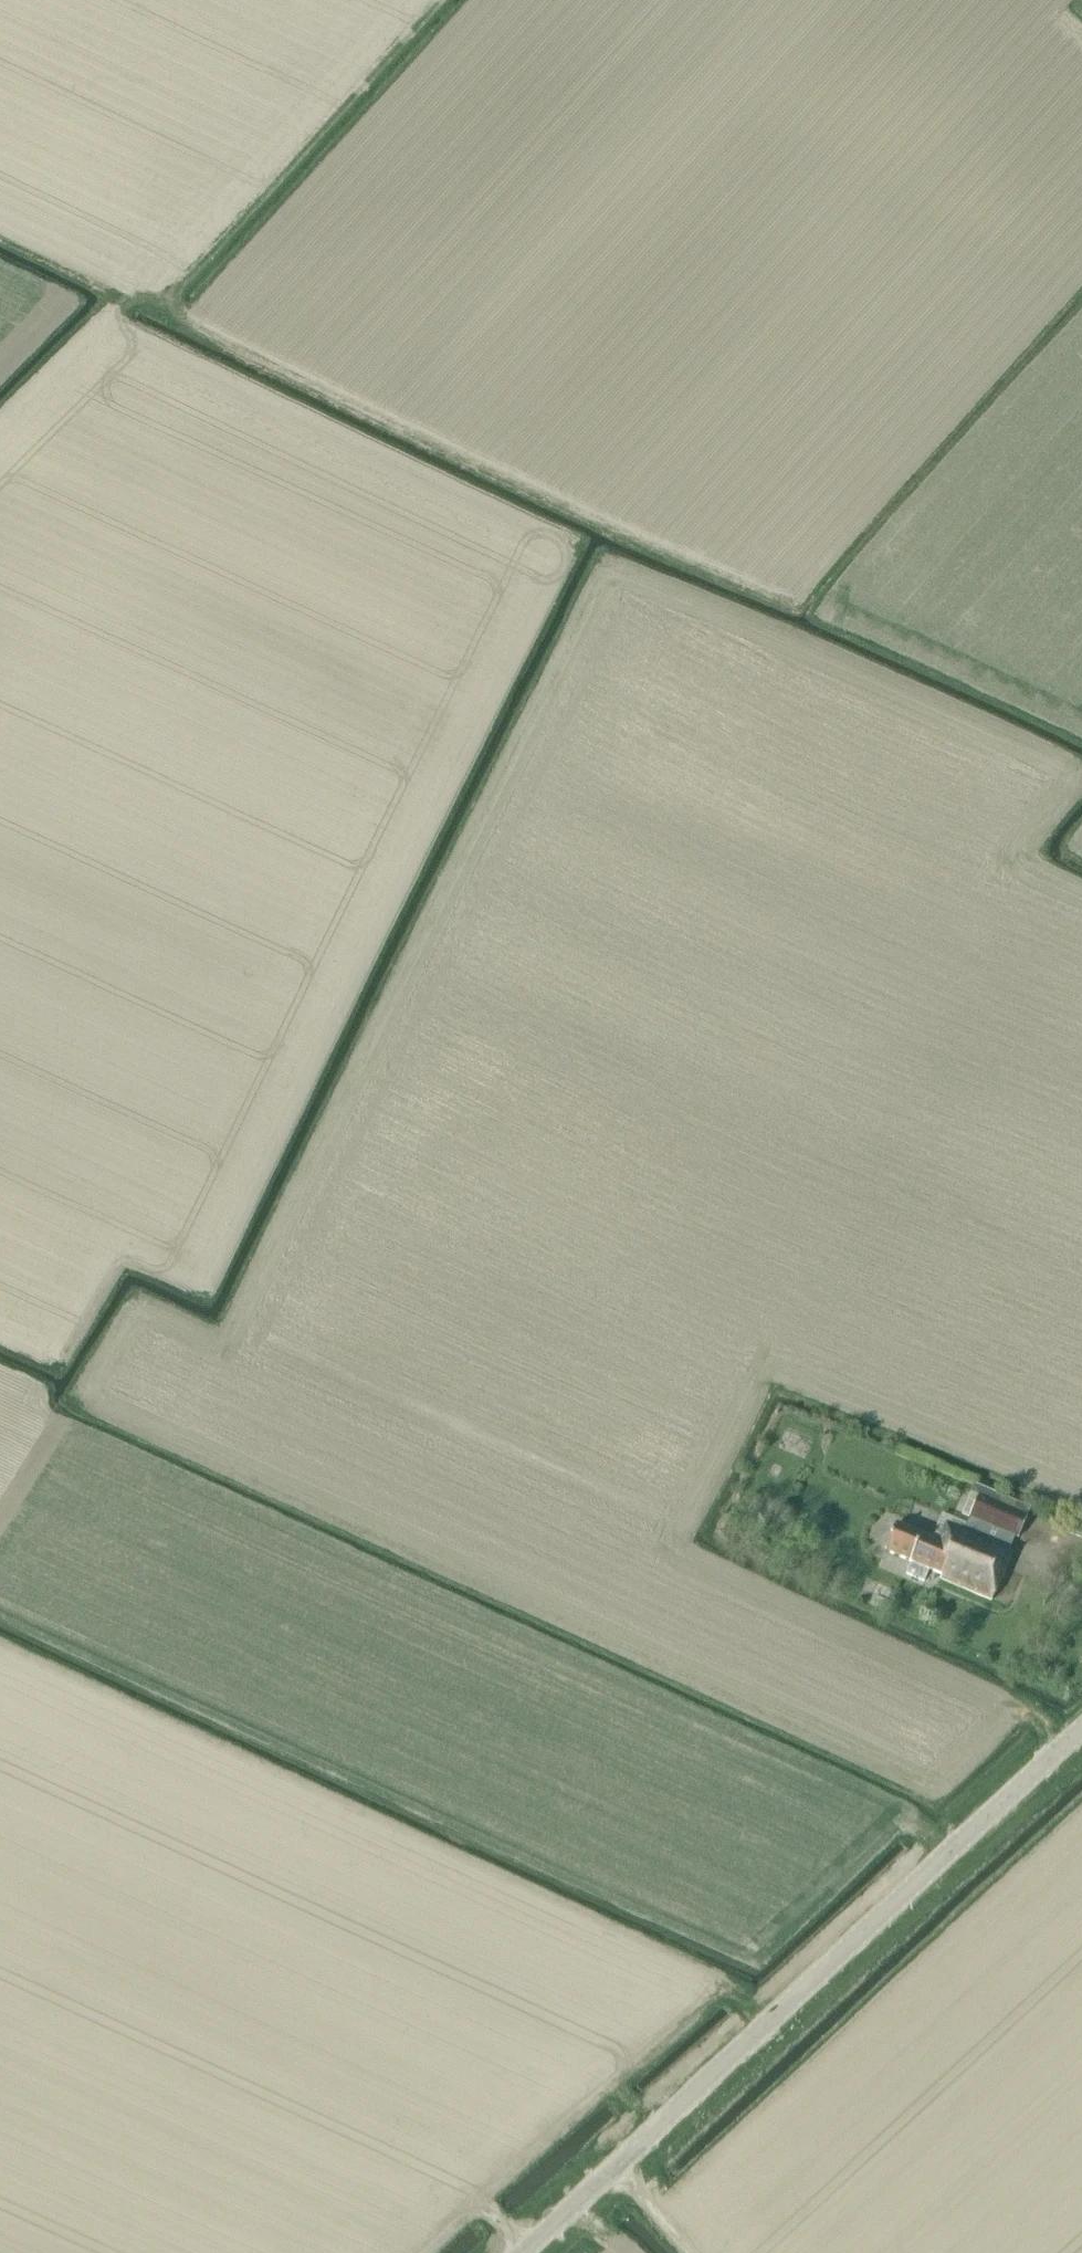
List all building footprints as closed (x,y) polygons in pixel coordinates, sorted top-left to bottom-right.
[(977,1497),(968,1519),(1017,1540),(1026,1519),(977,1497)] [(937,1579),(991,1601),(1012,1552),(946,1525),(938,1544),(896,1526),(884,1553),(938,1576),(937,1579)]
